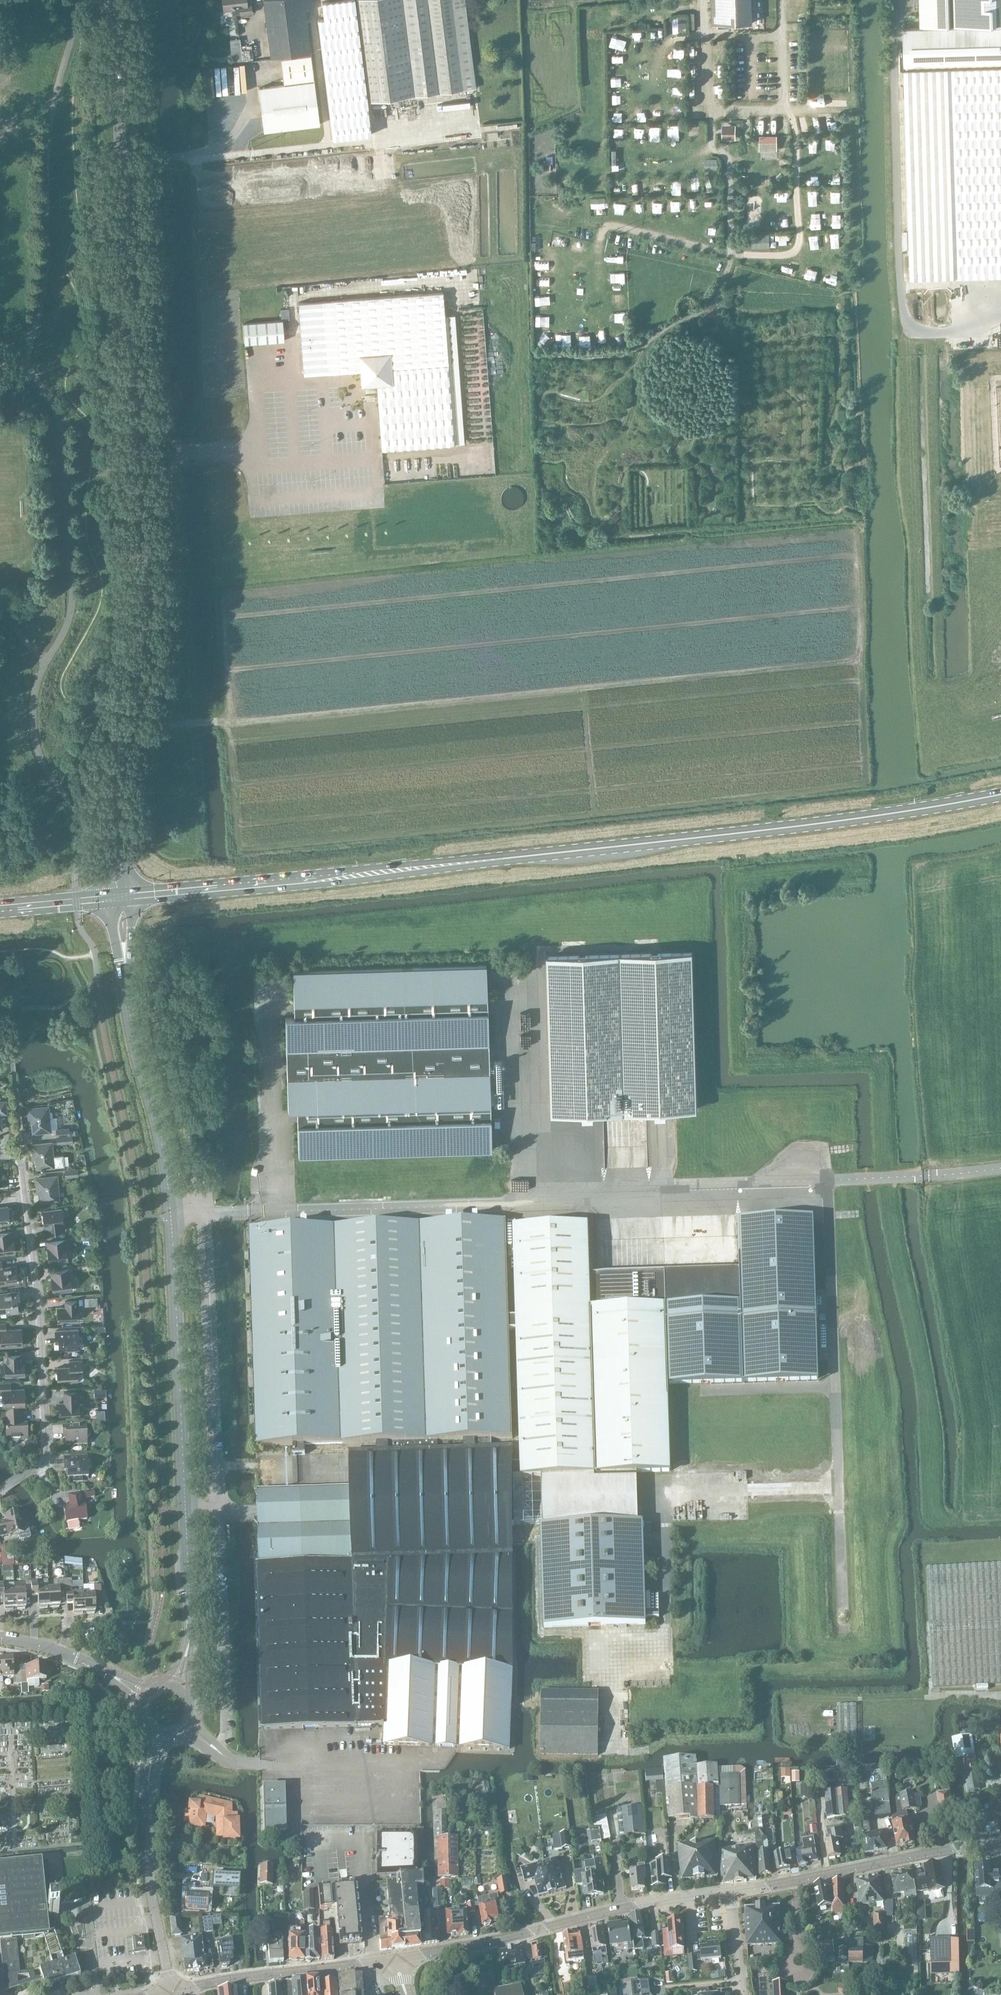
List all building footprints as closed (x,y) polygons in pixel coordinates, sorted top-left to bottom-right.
[(224,10),(232,9),(232,15),(240,14),(252,13),(251,3),(247,3),(246,0),(222,0),(224,10)] [(313,9),(311,0),(263,0),(271,58),(310,53),(305,10),(313,9)] [(354,0),(342,0),(322,2),(324,19),(317,19),(332,140),(371,135),(354,0)] [(463,89),(475,88),(465,0),(357,0),(369,101),(463,89)] [(712,25),(752,24),(752,0),(711,0),(712,25)] [(920,26),(1000,25),(1000,0),(919,0),(920,26)] [(685,15),(672,16),(673,29),(686,28),(685,15)] [(920,26),(920,28),(902,28),(903,48),(901,48),(901,69),(904,69),(904,68),(950,67),(1000,66),(1000,25),(920,26)] [(713,55),(723,55),(723,45),(714,44),(713,55)] [(258,87),(259,94),(264,131),(320,124),(314,79),(311,55),(281,59),(284,84),(258,87)] [(950,67),(954,276),(1000,274),(1000,66),(950,67)] [(954,276),(950,67),(904,68),(904,69),(910,277),(954,276)] [(690,85),(691,95),(699,95),(698,84),(690,85)] [(766,93),(766,103),(774,103),(774,93),(766,93)] [(680,105),(671,107),(673,116),(682,114),(680,105)] [(633,127),(633,137),(642,136),(642,126),(633,127)] [(724,128),(724,136),(734,136),(734,128),(724,128)] [(776,151),(778,151),(779,136),(761,136),(760,159),(775,160),(776,151)] [(433,145),(432,138),(384,144),(385,152),(433,145)] [(620,194),(625,190),(618,181),(613,185),(620,194)] [(681,184),(670,183),(670,192),(680,193),(681,184)] [(377,385),(381,450),(454,444),(443,292),(298,303),(304,375),(360,371),(361,379),(369,386),(377,385)] [(1000,310),(1000,302),(991,301),(991,309),(1000,310)] [(245,322),(289,319),(288,308),(244,310),(245,322)] [(244,343),(284,340),(283,320),(243,323),(244,343)] [(527,498),(527,496),(527,493),(526,490),(525,488),(523,486),(520,484),(518,483),(515,483),(513,483),(511,484),(508,485),(506,486),(505,489),(504,490),(503,493),(503,495),(503,497),(503,500),(504,502),(506,504),(508,506),(510,507),(512,508),(514,508),(517,508),(520,507),(522,505),(524,504),(526,501),(527,498)] [(549,957),(550,993),(553,1113),(603,1111),(603,1112),(646,1111),(646,1110),(696,1109),(692,952),(549,957)] [(294,1017),(285,1017),(288,1110),(297,1109),(298,1156),(491,1150),(486,965),(293,971),(294,1017)] [(32,1118),(33,1132),(50,1131),(48,1107),(28,1109),(29,1119),(32,1118)] [(56,1129),(57,1136),(70,1134),(69,1127),(56,1129)] [(57,1136),(58,1143),(73,1141),(72,1135),(57,1136)] [(44,1169),(44,1167),(64,1165),(63,1155),(53,1156),(51,1143),(31,1144),(32,1154),(35,1154),(37,1168),(41,1168),(41,1169),(44,1169)] [(40,1188),(42,1202),(59,1200),(56,1176),(36,1178),(37,1188),(40,1188)] [(10,1223),(9,1215),(11,1215),(10,1207),(8,1208),(8,1206),(0,1207),(0,1224),(10,1223)] [(63,1223),(62,1217),(64,1216),(63,1210),(62,1210),(61,1209),(43,1211),(44,1223),(46,1222),(47,1232),(64,1230),(63,1223)] [(666,1323),(665,1323),(667,1383),(745,1381),(817,1379),(814,1284),(812,1219),(780,1220),(740,1221),(741,1257),(739,1257),(740,1270),(706,1271),(665,1272),(666,1308),(666,1323)] [(249,1229),(256,1446),(293,1445),(293,1454),(305,1454),(305,1444),(377,1442),(377,1450),(438,1448),(438,1440),(463,1439),(464,1448),(493,1447),(493,1438),(512,1438),(509,1330),(509,1317),(506,1221),(249,1229)] [(516,1317),(509,1317),(509,1330),(517,1330),(521,1464),(513,1464),(513,1476),(521,1476),(637,1472),(669,1471),(667,1397),(667,1386),(667,1383),(665,1323),(666,1323),(666,1308),(665,1272),(590,1274),(589,1225),(513,1227),(516,1317)] [(15,1252),(13,1240),(12,1241),(11,1231),(0,1232),(0,1254),(15,1252)] [(48,1241),(49,1251),(48,1251),(49,1262),(68,1260),(65,1239),(48,1241)] [(17,1282),(15,1266),(2,1267),(1,1260),(0,1261),(0,1284),(17,1282)] [(52,1271),(53,1280),(52,1281),(53,1292),(72,1289),(69,1269),(52,1271)] [(10,1311),(10,1313),(18,1312),(17,1303),(20,1303),(19,1291),(0,1293),(0,1312),(10,1311)] [(65,1307),(57,1307),(58,1321),(78,1320),(77,1300),(65,1301),(65,1307)] [(0,1346),(22,1345),(21,1329),(6,1329),(6,1322),(0,1323),(0,1344),(0,1346)] [(79,1348),(79,1342),(80,1341),(81,1340),(82,1339),(82,1338),(81,1336),(80,1336),(79,1335),(78,1329),(55,1330),(56,1343),(59,1342),(59,1349),(79,1348)] [(5,1354),(6,1376),(24,1375),(24,1363),(22,1363),(22,1354),(5,1354)] [(82,1360),(70,1360),(70,1367),(57,1367),(58,1381),(78,1380),(77,1372),(82,1372),(82,1360)] [(2,1390),(3,1406),(25,1405),(25,1403),(27,1403),(26,1395),(24,1396),(24,1388),(11,1389),(10,1382),(0,1383),(0,1390),(2,1390)] [(89,1392),(96,1392),(96,1385),(78,1386),(78,1398),(90,1398),(89,1392)] [(59,1403),(59,1418),(80,1417),(79,1401),(78,1402),(77,1391),(64,1392),(64,1402),(59,1403)] [(105,1409),(96,1410),(97,1420),(105,1420),(105,1409)] [(6,1425),(6,1441),(12,1441),(13,1443),(15,1444),(17,1444),(19,1443),(19,1441),(27,1440),(27,1424),(20,1424),(20,1414),(0,1415),(0,1422),(6,1422),(7,1425),(6,1425)] [(86,1425),(63,1426),(63,1439),(66,1439),(67,1445),(87,1444),(86,1438),(88,1438),(89,1437),(89,1435),(89,1434),(89,1433),(88,1432),(86,1432),(86,1425)] [(352,1451),(352,1452),(355,1560),(393,1559),(512,1555),(512,1525),(513,1476),(513,1464),(512,1446),(493,1447),(464,1448),(438,1448),(377,1450),(352,1451)] [(293,1454),(256,1455),(259,1558),(257,1558),(257,1563),(355,1560),(352,1452),(305,1454),(293,1454)] [(88,1463),(87,1457),(64,1458),(65,1470),(68,1470),(68,1477),(88,1476),(88,1469),(89,1469),(90,1468),(91,1467),(91,1465),(90,1464),(89,1463),(88,1463)] [(722,1481),(734,1480),(734,1472),(722,1473),(722,1481)] [(68,1496),(70,1507),(63,1508),(66,1523),(87,1519),(84,1504),(82,1504),(80,1493),(68,1496)] [(623,1522),(541,1525),(544,1627),(646,1624),(643,1521),(638,1521),(638,1501),(623,1502),(623,1522)] [(20,1539),(31,1537),(29,1526),(23,1527),(20,1512),(5,1515),(6,1522),(0,1523),(0,1537),(9,1535),(9,1536),(19,1534),(20,1539)] [(7,1560),(6,1553),(0,1555),(2,1566),(14,1566),(14,1560),(7,1560)] [(512,1555),(393,1559),(389,1664),(513,1669),(512,1555)] [(257,1563),(262,1729),(384,1725),(387,1725),(389,1664),(393,1559),(355,1560),(257,1563)] [(933,1687),(1000,1684),(1000,1563),(927,1567),(933,1687)] [(54,1584),(54,1587),(48,1588),(49,1606),(51,1606),(52,1608),(59,1607),(59,1605),(61,1605),(60,1592),(66,1592),(65,1579),(53,1580),(54,1584)] [(65,1579),(66,1592),(66,1597),(73,1597),(74,1613),(75,1613),(75,1614),(83,1614),(83,1612),(85,1612),(83,1588),(72,1589),(72,1579),(65,1579)] [(31,1581),(32,1594),(32,1597),(38,1597),(38,1607),(40,1606),(40,1608),(48,1608),(47,1606),(49,1606),(48,1588),(48,1580),(31,1581)] [(26,1594),(32,1594),(31,1581),(24,1582),(25,1583),(14,1583),(15,1608),(17,1608),(17,1609),(25,1609),(25,1607),(26,1607),(26,1594)] [(4,1604),(4,1608),(6,1608),(6,1610),(15,1610),(15,1608),(14,1583),(4,1584),(3,1583),(0,1583),(0,1604),(4,1604)] [(85,1612),(87,1612),(87,1614),(95,1613),(94,1611),(96,1611),(95,1598),(101,1598),(101,1585),(94,1586),(94,1587),(83,1588),(85,1612)] [(4,1659),(2,1659),(3,1677),(14,1677),(14,1684),(20,1684),(20,1671),(14,1672),(13,1658),(12,1659),(12,1657),(4,1657),(4,1659)] [(513,1669),(389,1664),(387,1725),(384,1725),(384,1744),(456,1747),(510,1749),(513,1669)] [(26,1671),(20,1671),(20,1684),(27,1683),(27,1680),(46,1679),(46,1676),(48,1676),(48,1668),(46,1668),(46,1665),(25,1666),(26,1671)] [(542,1715),(598,1715),(598,1691),(542,1691),(542,1715)] [(837,1705),(838,1740),(858,1739),(857,1704),(837,1705)] [(541,1754),(598,1755),(598,1715),(542,1715),(541,1754)] [(960,1736),(956,1736),(960,1758),(963,1758),(975,1756),(970,1722),(958,1724),(960,1736)] [(696,1756),(663,1759),(663,1766),(663,1769),(667,1819),(690,1817),(690,1819),(698,1819),(715,1819),(715,1817),(721,1817),(721,1806),(718,1774),(718,1767),(718,1764),(697,1766),(696,1756)] [(968,1791),(980,1789),(975,1756),(963,1758),(968,1791)] [(886,1772),(864,1773),(865,1787),(866,1787),(867,1795),(872,1795),(875,1818),(881,1818),(891,1817),(888,1785),(887,1785),(886,1772)] [(739,1774),(718,1774),(721,1806),(739,1805),(739,1774)] [(285,1826),(284,1787),(263,1787),(265,1833),(285,1832),(285,1826)] [(825,1792),(827,1818),(849,1816),(847,1790),(825,1792)] [(937,1793),(940,1814),(953,1812),(950,1791),(937,1793)] [(920,1808),(922,1806),(920,1796),(916,1794),(914,1795),(914,1792),(890,1797),(893,1824),(892,1824),(897,1847),(905,1845),(905,1846),(915,1844),(910,1820),(909,1820),(907,1811),(920,1808)] [(217,1816),(223,1817),(224,1836),(224,1840),(238,1840),(238,1821),(237,1821),(237,1815),(231,1815),(231,1805),(201,1798),(199,1804),(190,1803),(189,1810),(191,1811),(190,1825),(198,1826),(198,1822),(203,1822),(204,1813),(217,1816)] [(622,1808),(625,1836),(644,1834),(641,1806),(622,1808)] [(319,1807),(318,1824),(330,1824),(330,1820),(338,1820),(338,1813),(325,1813),(326,1807),(319,1807)] [(977,1822),(978,1834),(978,1835),(979,1835),(986,1834),(987,1835),(991,1834),(998,1833),(1000,1833),(999,1832),(998,1821),(997,1812),(986,1813),(985,1810),(976,1810),(977,1822)] [(434,1837),(437,1837),(447,1837),(447,1812),(433,1812),(434,1837)] [(594,1817),(596,1827),(600,1826),(603,1840),(611,1838),(606,1815),(594,1817)] [(862,1835),(865,1854),(887,1849),(884,1831),(871,1833),(869,1821),(861,1822),(863,1835),(862,1835)] [(825,1842),(828,1858),(841,1856),(838,1841),(843,1840),(840,1826),(826,1828),(829,1841),(825,1842)] [(760,1830),(755,1831),(757,1852),(760,1875),(772,1873),(769,1852),(764,1852),(763,1843),(767,1840),(760,1830)] [(417,1834),(377,1834),(377,1849),(376,1849),(376,1860),(377,1860),(377,1875),(400,1874),(400,1880),(386,1882),(389,1914),(384,1915),(384,1918),(378,1918),(380,1941),(379,1941),(380,1950),(421,1945),(418,1912),(425,1911),(424,1893),(423,1893),(422,1887),(423,1887),(422,1874),(417,1875),(417,1834)] [(561,1835),(562,1849),(571,1847),(569,1834),(561,1835)] [(438,1877),(458,1877),(457,1837),(447,1837),(437,1837),(438,1877)] [(796,1850),(799,1866),(808,1864),(808,1863),(818,1860),(814,1838),(802,1840),(804,1849),(796,1850)] [(714,1841),(678,1844),(682,1879),(681,1879),(682,1880),(694,1879),(705,1878),(717,1877),(718,1876),(717,1876),(714,1841)] [(747,1881),(747,1880),(755,1879),(755,1880),(756,1879),(753,1846),(719,1850),(723,1882),(723,1883),(724,1883),(732,1882),(732,1883),(747,1881)] [(774,1854),(777,1870),(779,1869),(780,1871),(790,1869),(789,1861),(791,1861),(790,1851),(774,1854)] [(557,1858),(544,1862),(553,1893),(566,1889),(566,1888),(557,1858)] [(657,1864),(650,1865),(652,1886),(666,1885),(665,1878),(672,1878),(670,1859),(656,1860),(657,1864)] [(574,1871),(576,1885),(584,1884),(585,1896),(604,1894),(601,1873),(597,1874),(595,1860),(585,1862),(586,1870),(574,1871)] [(553,1893),(544,1862),(521,1868),(525,1881),(534,1879),(539,1896),(553,1893)] [(56,1917),(58,1917),(57,1907),(55,1907),(55,1908),(49,1908),(46,1873),(49,1873),(48,1863),(5,1867),(5,1865),(3,1865),(4,1868),(0,1869),(0,1940),(3,1967),(6,1967),(8,1985),(18,1984),(17,1976),(28,1975),(31,1983),(43,1980),(42,1976),(35,1978),(33,1971),(20,1972),(16,1935),(22,1934),(22,1938),(35,1937),(35,1933),(45,1932),(45,1933),(46,1933),(55,1930),(54,1922),(51,1922),(50,1917),(56,1917)] [(975,1866),(977,1889),(977,1897),(993,1896),(993,1892),(1000,1891),(1000,1871),(997,1872),(996,1872),(995,1872),(995,1873),(992,1873),(991,1865),(988,1865),(986,1864),(984,1863),(982,1863),(980,1864),(978,1866),(975,1866)] [(630,1873),(632,1890),(645,1889),(644,1879),(646,1878),(646,1871),(645,1871),(645,1864),(638,1865),(639,1872),(630,1873)] [(926,1876),(916,1878),(919,1892),(928,1890),(929,1891),(945,1888),(940,1864),(924,1867),(926,1876)] [(260,1886),(273,1886),(273,1866),(260,1865),(260,1886)] [(917,1896),(916,1890),(913,1872),(912,1872),(912,1871),(892,1875),(895,1894),(904,1892),(905,1898),(917,1896)] [(241,1876),(214,1874),(213,1889),(240,1890),(241,1876)] [(480,1878),(473,1879),(474,1886),(481,1885),(480,1878)] [(857,1881),(860,1905),(884,1902),(881,1878),(857,1881)] [(505,1879),(497,1880),(499,1895),(508,1893),(505,1879)] [(831,1881),(832,1913),(844,1912),(844,1879),(831,1881)] [(826,1882),(814,1885),(818,1903),(819,1908),(826,1906),(831,1906),(831,1886),(827,1887),(826,1882)] [(340,1888),(318,1890),(319,1911),(336,1910),(340,1945),(361,1943),(355,1886),(348,1887),(340,1888)] [(432,1890),(433,1908),(441,1908),(441,1889),(432,1890)] [(303,1892),(304,1911),(315,1911),(314,1892),(303,1892)] [(208,1895),(186,1894),(185,1910),(207,1911),(208,1895)] [(482,1924),(482,1925),(483,1924),(485,1926),(490,1925),(490,1923),(500,1921),(500,1920),(496,1902),(498,1902),(497,1895),(488,1896),(489,1901),(486,1902),(486,1904),(479,1906),(482,1924)] [(925,1901),(918,1902),(919,1921),(926,1921),(925,1901)] [(473,1902),(466,1903),(468,1914),(475,1913),(473,1902)] [(746,1907),(745,1907),(745,1908),(747,1945),(781,1943),(780,1906),(780,1905),(779,1905),(765,1906),(765,1905),(764,1905),(764,1906),(757,1906),(756,1906),(746,1907)] [(445,1912),(447,1935),(457,1934),(458,1936),(468,1935),(466,1910),(459,1911),(459,1908),(453,1908),(453,1911),(445,1912)] [(874,1913),(875,1930),(885,1929),(884,1912),(874,1913)] [(630,1915),(634,1939),(635,1949),(643,1948),(642,1939),(646,1939),(642,1913),(630,1915)] [(420,1915),(421,1945),(439,1943),(438,1914),(420,1915)] [(170,1917),(172,1936),(182,1935),(180,1916),(170,1917)] [(211,1918),(203,1919),(205,1933),(213,1932),(211,1918)] [(328,1923),(320,1924),(322,1960),(334,1959),(332,1938),(331,1924),(333,1924),(332,1920),(330,1920),(328,1923)] [(663,1934),(664,1946),(665,1951),(684,1950),(682,1929),(684,1927),(683,1924),(682,1922),(681,1920),(668,1921),(669,1933),(663,1934)] [(255,1923),(256,1932),(267,1931),(266,1922),(255,1923)] [(635,1949),(634,1939),(631,1939),(629,1926),(622,1927),(622,1923),(617,1924),(610,1925),(608,1925),(611,1947),(627,1945),(628,1950),(635,1949)] [(904,1927),(904,1936),(917,1936),(917,1927),(904,1927)] [(289,1961),(304,1961),(304,1936),(301,1936),(301,1929),(289,1929),(289,1937),(288,1939),(288,1942),(289,1943),(289,1961)] [(590,1931),(592,1949),(593,1949),(593,1954),(601,1953),(602,1958),(608,1957),(603,1929),(590,1931)] [(305,1942),(305,1961),(306,1961),(308,1962),(310,1962),(312,1961),(313,1961),(313,1960),(320,1960),(319,1941),(318,1941),(317,1930),(309,1930),(310,1942),(305,1942)] [(565,1935),(563,1935),(565,1949),(564,1950),(564,1954),(566,1955),(565,1955),(566,1966),(570,1965),(569,1963),(584,1961),(583,1953),(581,1934),(573,1935),(573,1934),(572,1934),(570,1932),(566,1932),(565,1935)] [(652,1934),(653,1948),(661,1947),(660,1933),(652,1934)] [(133,1937),(134,1952),(147,1951),(145,1936),(133,1937)] [(267,1937),(269,1962),(283,1961),(281,1936),(267,1937)] [(193,1971),(193,1973),(200,1972),(200,1971),(199,1971),(199,1970),(207,1969),(207,1968),(211,1968),(212,1968),(213,1968),(213,1967),(212,1967),(212,1959),(211,1959),(210,1951),(203,1952),(201,1937),(181,1940),(185,1971),(185,1972),(186,1972),(193,1971)] [(930,1939),(931,1963),(950,1963),(949,1938),(936,1939),(930,1939)] [(231,1953),(233,1952),(231,1939),(216,1941),(220,1967),(222,1967),(223,1968),(226,1967),(228,1966),(229,1966),(229,1961),(233,1961),(231,1953)] [(689,1955),(689,1956),(690,1972),(697,1971),(696,1961),(701,1960),(702,1961),(721,1959),(720,1946),(719,1946),(719,1941),(711,1942),(711,1947),(700,1948),(701,1955),(696,1955),(689,1955)] [(819,1954),(817,1954),(818,1959),(825,1958),(824,1954),(834,1954),(833,1941),(818,1942),(819,1954)] [(498,1951),(501,1967),(519,1964),(520,1969),(525,1968),(524,1963),(521,1947),(513,1949),(512,1948),(507,1949),(507,1950),(498,1951)] [(532,1948),(533,1960),(540,1959),(539,1948),(532,1948)] [(849,1948),(849,1962),(863,1962),(863,1948),(849,1948)] [(42,1976),(43,1980),(45,1987),(80,1976),(75,1958),(64,1961),(62,1953),(50,1957),(52,1965),(39,1969),(42,1976)] [(532,1963),(533,1969),(545,1967),(544,1961),(532,1963)] [(674,1984),(672,1972),(665,1973),(667,1985),(674,1984)] [(362,1975),(355,1975),(354,1973),(338,1976),(339,1994),(363,1994),(362,1975)] [(596,1976),(588,1977),(590,1993),(599,1992),(599,1991),(601,1991),(600,1985),(598,1985),(596,1976)] [(308,1994),(319,1994),(317,1978),(307,1979),(308,1994)] [(307,1979),(292,1980),(293,1994),(308,1994),(307,1979)] [(638,1979),(640,1994),(652,1994),(651,1979),(638,1979)] [(336,1981),(328,1981),(328,1980),(321,1981),(321,1982),(320,1982),(321,1994),(337,1994),(336,1981)] [(292,1981),(282,1981),(282,1983),(268,1984),(269,1994),(293,1994),(292,1981)] [(787,1981),(773,1982),(774,1994),(788,1994),(787,1981)] [(573,1982),(562,1984),(564,1994),(574,1993),(573,1982)] [(521,1985),(493,1990),(494,1994),(522,1994),(521,1985)]
